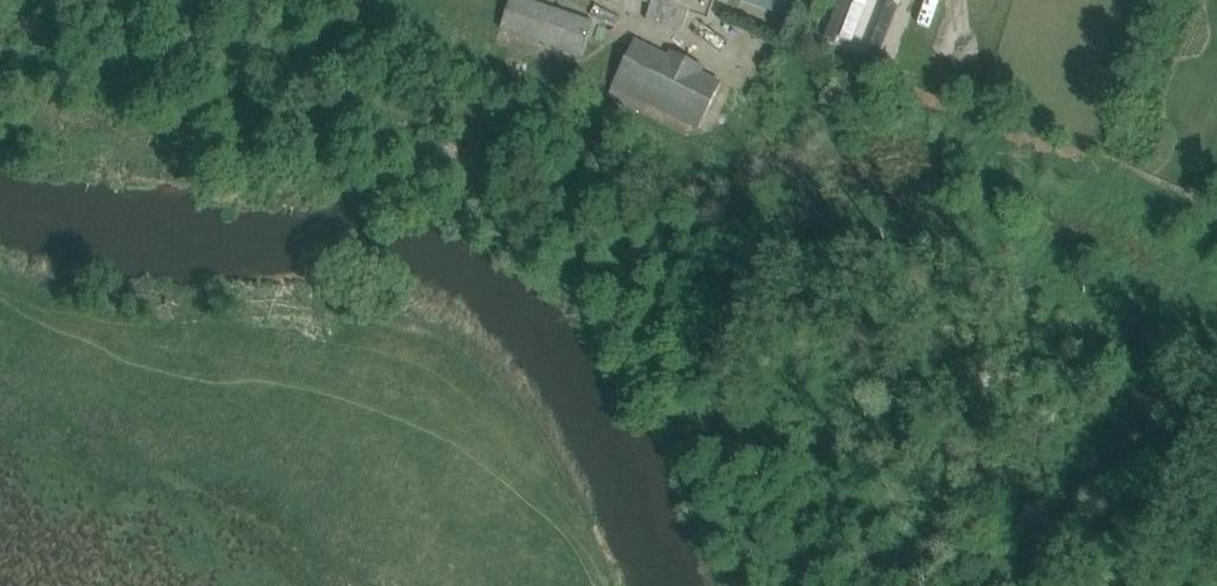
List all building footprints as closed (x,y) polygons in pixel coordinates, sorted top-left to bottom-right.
[(532,0),(511,0),(502,29),(583,56),(595,21),(532,0)] [(694,0),(636,0),(651,6),(647,19),(683,32),(694,0)] [(787,16),(793,0),(745,0),(787,16)] [(672,51),(669,56),(636,40),(608,97),(636,110),(695,137),(699,129),(722,81),(704,72),(706,67),(672,51)]
